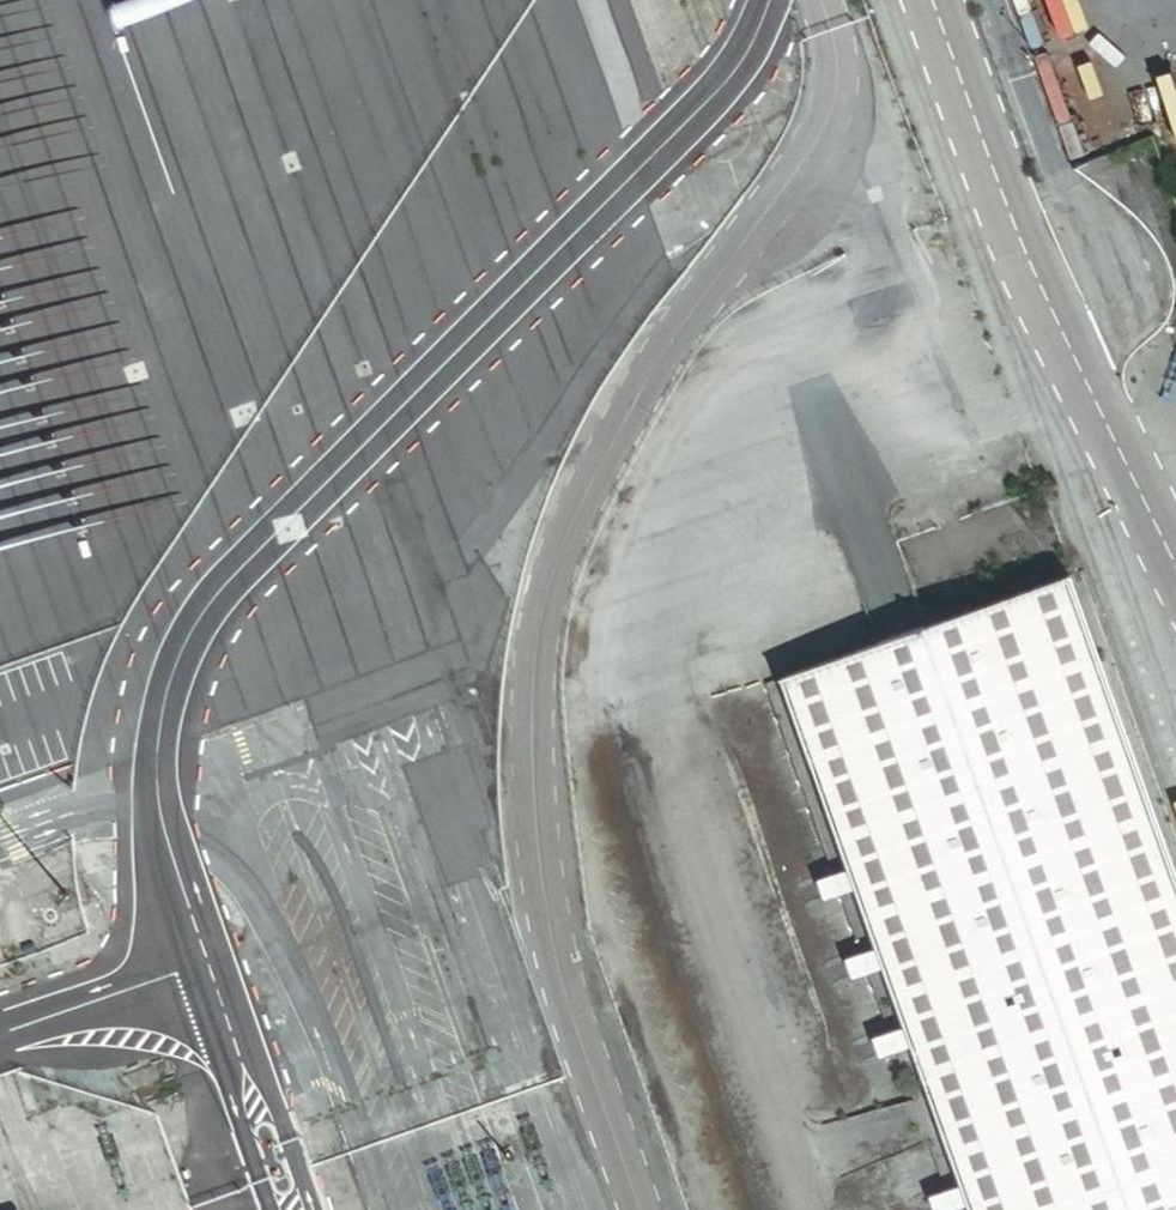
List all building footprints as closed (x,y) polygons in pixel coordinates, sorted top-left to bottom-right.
[(1069,578),(781,681),(970,1209),(1175,1209),(1175,878),(1069,578)]
